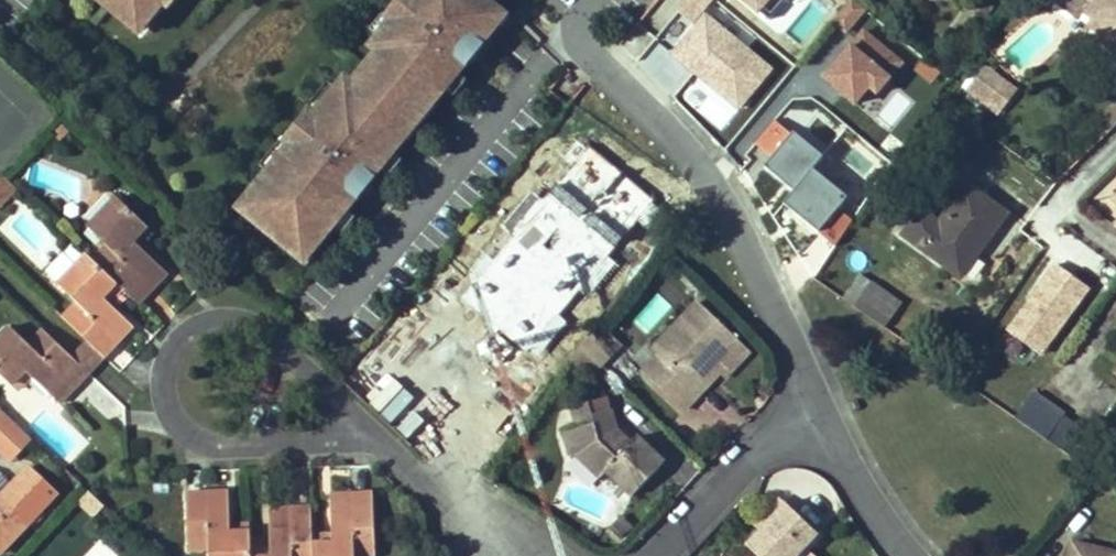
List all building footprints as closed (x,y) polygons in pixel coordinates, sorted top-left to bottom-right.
[(170,0),(91,0),(139,38),(170,0)] [(306,267),(508,9),(496,0),(397,0),(362,45),(369,51),(350,76),(341,70),(232,210),(306,267)] [(653,38),(737,111),(779,64),(706,0),(687,0),(653,38)] [(766,19),(782,0),(742,0),(766,19)] [(1089,26),(1107,39),(1112,32),(1094,20),(1089,26)] [(861,25),(820,77),(864,111),(905,59),(861,25)] [(986,68),(969,92),(991,108),(1000,95),(1007,100),(1015,89),(986,68)] [(3,173),(0,176),(0,204),(17,186),(3,173)] [(982,245),(1005,214),(967,186),(940,224),(922,209),(903,234),(954,272),(977,242),(982,245)] [(1105,197),(1115,208),(1115,186),(1105,197)] [(107,245),(93,260),(116,283),(122,288),(138,303),(168,273),(139,245),(134,239),(146,225),(117,196),(88,227),(107,245)] [(139,245),(152,231),(146,225),(134,239),(139,245)] [(531,329),(570,288),(520,241),(480,283),(531,329)] [(954,272),(958,276),(982,245),(977,242),(954,272)] [(78,303),(64,317),(90,342),(105,356),(133,326),(109,303),(103,296),(116,283),(93,260),(87,254),(58,286),(78,303)] [(860,276),(843,300),(885,329),(901,306),(860,276)] [(109,303),(122,288),(116,283),(103,296),(109,303)] [(634,321),(646,332),(664,313),(653,302),(634,321)] [(671,370),(655,386),(682,412),(700,395),(696,391),(708,380),(701,372),(706,366),(710,370),(713,367),(738,342),(701,304),(653,352),(659,359),(671,370)] [(74,359),(43,329),(29,345),(9,327),(0,337),(0,375),(11,386),(25,371),(30,377),(60,404),(89,373),(74,359)] [(583,349),(599,365),(612,352),(594,334),(583,349)] [(89,373),(105,356),(90,342),(74,359),(89,373)] [(659,359),(643,374),(655,386),(671,370),(659,359)] [(696,391),(700,395),(720,375),(713,367),(710,370),(706,366),(701,372),(708,380),(696,391)] [(25,371),(11,386),(17,391),(30,377),(25,371)] [(1033,392),(1014,418),(1047,440),(1064,415),(1033,392)] [(595,424),(594,415),(591,403),(574,407),(580,427),(595,424)] [(0,410),(0,450),(2,452),(6,447),(16,457),(34,438),(1,408),(0,410)] [(611,435),(617,429),(612,411),(594,415),(595,424),(580,427),(566,431),(571,459),(577,458),(601,482),(608,475),(633,498),(664,465),(635,438),(630,444),(626,449),(611,435)] [(630,444),(617,432),(617,429),(611,435),(626,449),(630,444)] [(2,452),(12,461),(16,457),(6,447),(2,452)] [(57,492),(30,467),(0,499),(0,552),(57,492)] [(251,549),(250,533),(230,535),(229,527),(228,492),(186,493),(188,549),(210,548),(210,555),(251,555),(251,549)] [(313,555),(375,555),(373,493),(331,495),(332,534),(333,544),(313,546),(313,555)] [(749,547),(759,555),(804,555),(822,537),(789,505),(749,547)] [(313,546),(312,535),(311,509),(269,510),(272,549),(271,555),(313,555),(313,546)] [(230,535),(250,533),(250,525),(229,527),(230,535)] [(332,534),(312,535),(313,546),(333,544),(332,534)] [(102,541),(88,555),(118,555),(102,541)]
